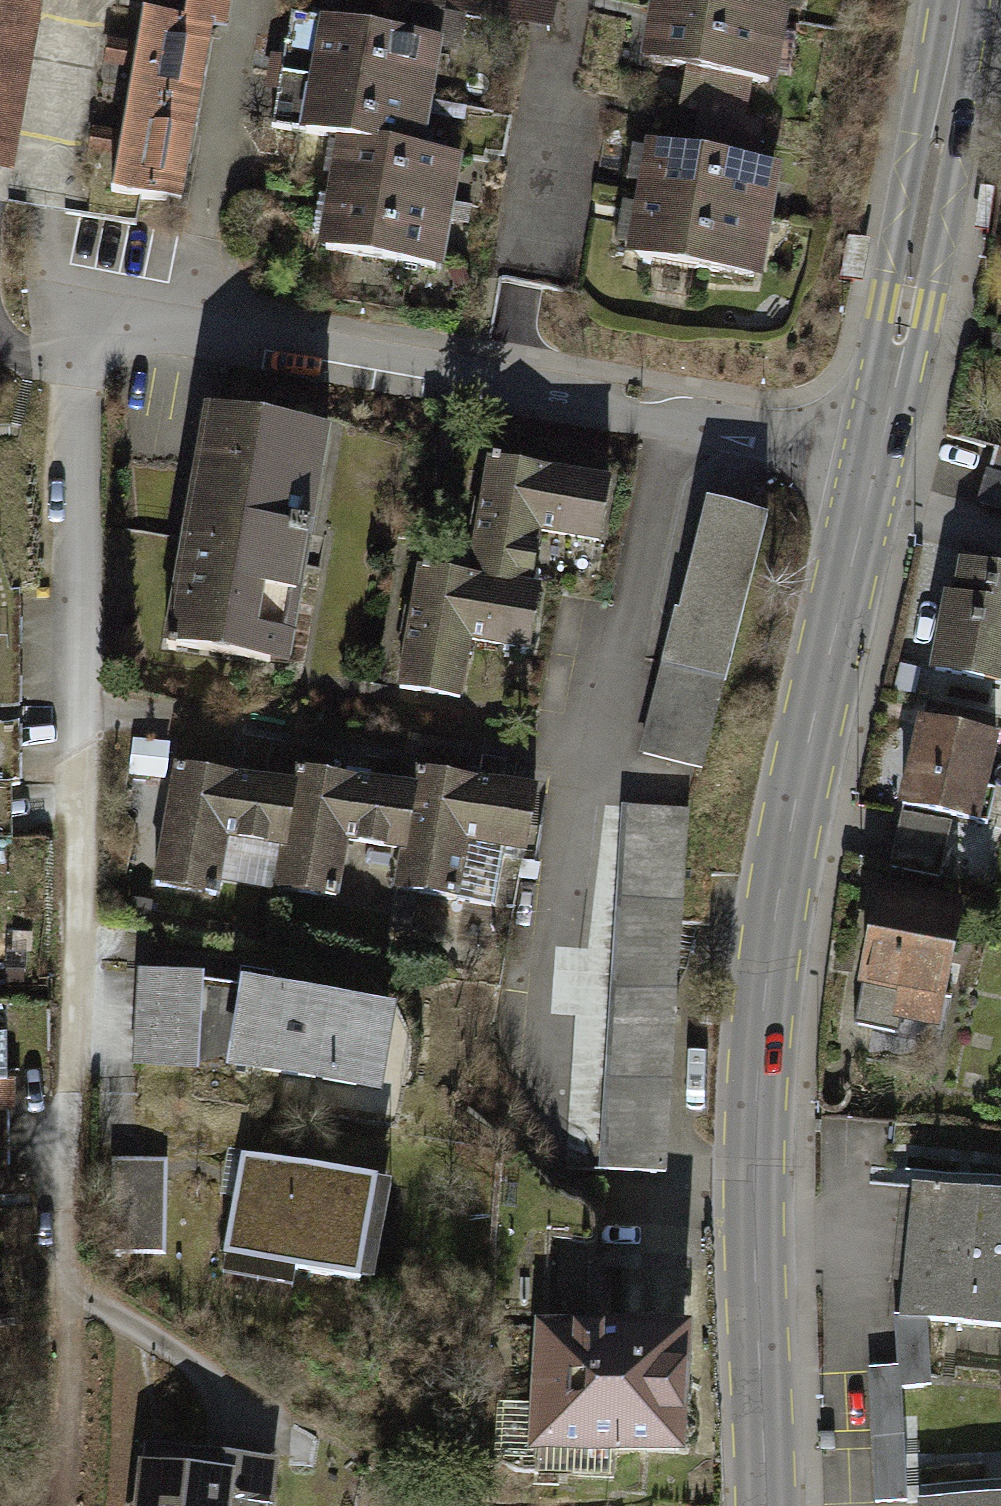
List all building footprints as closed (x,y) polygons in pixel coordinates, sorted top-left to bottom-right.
[(16,172),(43,0),(0,0),(0,170),(16,172)] [(212,15),(225,18),(228,0),(181,0),(179,10),(212,15)] [(550,24),(553,0),(399,0),(550,24)] [(705,0),(645,0),(636,54),(684,62),(742,72),(774,77),(785,13),(705,0)] [(785,13),(787,0),(705,0),(785,13)] [(137,3),(129,49),(204,61),(212,15),(179,10),(137,3)] [(289,7),(281,64),(431,84),(439,27),(289,7)] [(197,106),(204,61),(129,49),(122,94),(197,106)] [(742,72),(684,62),(677,104),(698,107),(736,113),(742,72)] [(431,84),(281,64),(273,124),(329,132),(423,144),(431,84)] [(189,152),(197,106),(122,94),(114,139),(189,152)] [(698,107),(691,144),(755,155),(761,117),(736,113),(698,107)] [(329,132),(322,186),(449,202),(456,148),(423,144),(329,132)] [(642,135),(632,190),(771,215),(780,160),(755,155),(691,144),(642,135)] [(182,197),(189,152),(114,139),(107,185),(182,197)] [(442,257),(449,202),(322,186),(315,240),(442,257)] [(761,270),(771,215),(632,190),(623,245),(761,270)] [(335,433),(200,412),(163,643),(298,665),(335,433)] [(994,446),(980,500),(1000,506),(1000,448),(994,446)] [(608,547),(620,474),(487,452),(466,580),(544,593),(553,538),(608,547)] [(764,520),(702,505),(637,765),(699,781),(764,520)] [(951,550),(927,661),(1000,678),(1000,561),(951,550)] [(538,668),(550,596),(418,573),(396,701),(474,714),(484,659),(538,668)] [(996,725),(915,707),(894,804),(975,822),(996,725)] [(285,850),(298,777),(172,755),(150,883),(228,896),(237,841),(285,850)] [(414,860),(427,787),(300,766),(298,777),(285,850),(278,893),(357,907),(366,852),(414,860)] [(543,865),(555,792),(429,771),(427,787),(414,860),(407,898),(486,912),(496,857),(543,865)] [(694,812),(624,808),(606,1171),(675,1174),(694,812)] [(964,900),(875,881),(848,1008),(937,1027),(964,900)] [(207,972),(138,970),(134,1072),(203,1074),(207,972)] [(397,1009),(241,984),(226,1076),(382,1101),(397,1009)] [(17,1117),(0,1117),(0,1157),(16,1157),(17,1117)] [(378,1185),(243,1164),(227,1266),(362,1287),(378,1185)] [(113,1166),(115,1258),(168,1257),(166,1165),(113,1166)] [(908,1178),(894,1312),(924,1315),(1000,1323),(1000,1188),(964,1184),(908,1178)] [(924,1315),(894,1312),(895,1364),(867,1366),(875,1501),(906,1499),(899,1385),(928,1384),(924,1315)] [(692,1330),(530,1329),(529,1459),(691,1460),(692,1330)] [(280,1464),(204,1456),(203,1472),(140,1466),(136,1505),(276,1505),(280,1464)] [(915,1498),(916,1505),(1000,1505),(1000,1493),(915,1498)]
